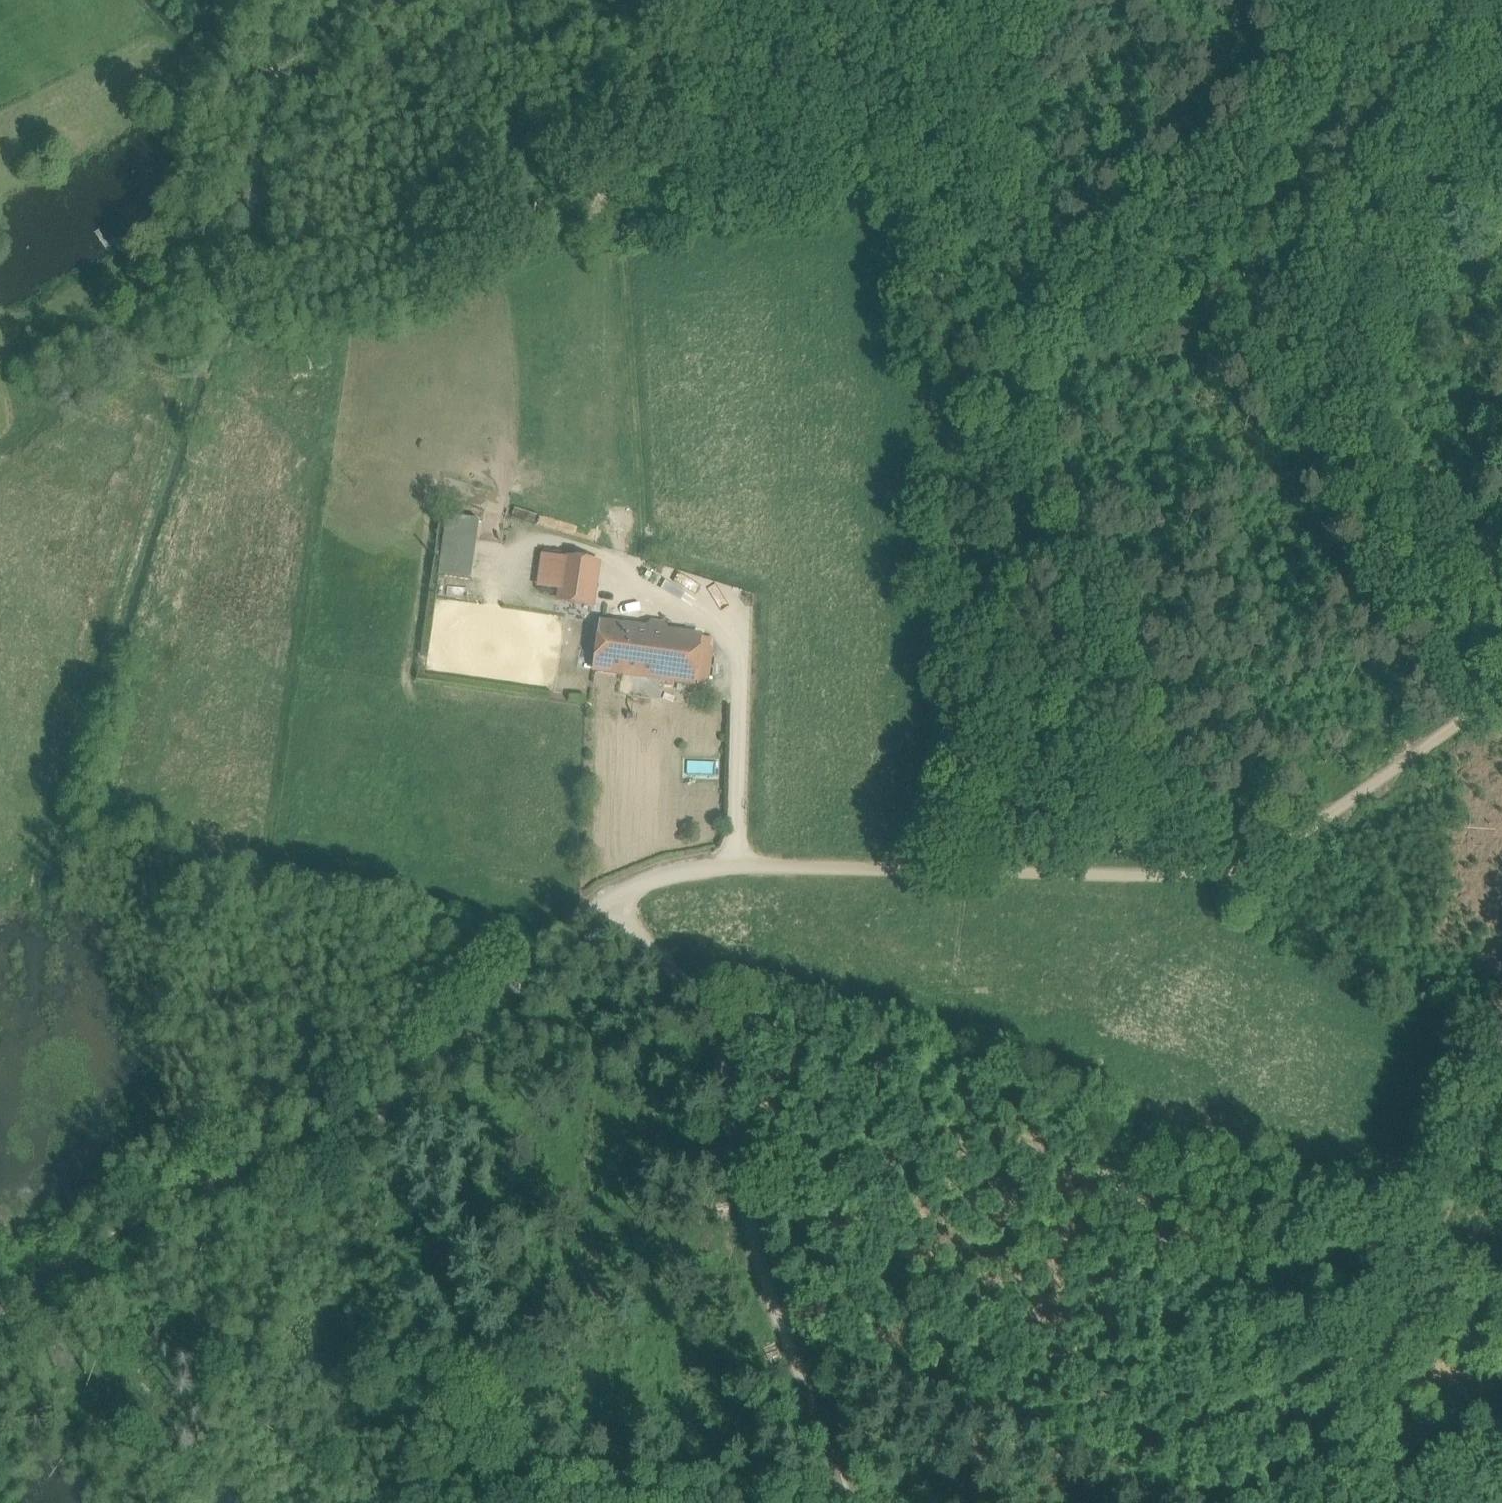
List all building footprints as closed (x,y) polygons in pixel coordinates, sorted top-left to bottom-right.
[(479,521),(448,516),(439,576),(471,580),(479,521)] [(537,577),(566,581),(569,551),(541,548),(537,577)] [(599,555),(569,551),(566,581),(564,593),(594,597),(599,555)] [(671,634),(602,624),(595,670),(666,678),(671,634)] [(699,638),(671,634),(666,678),(694,682),(699,638)] [(713,640),(699,638),(694,682),(707,684),(713,640)]
